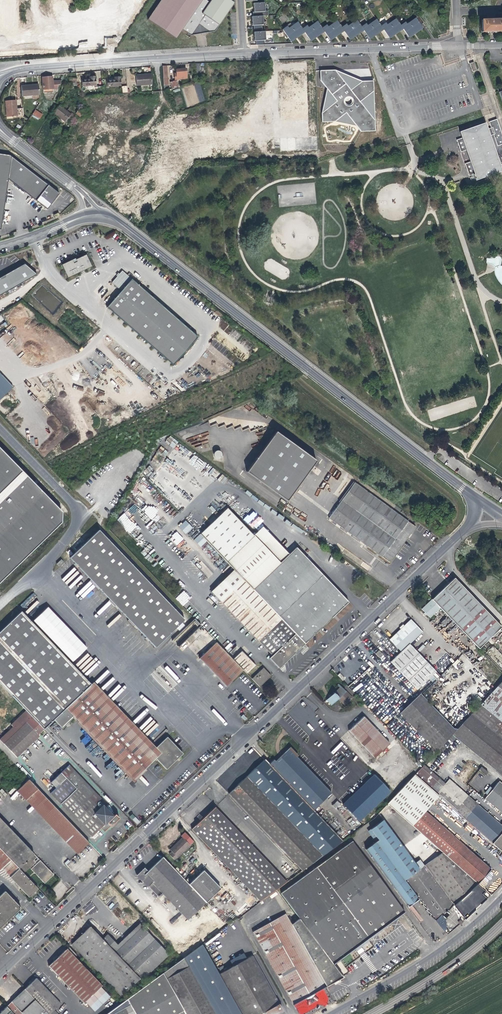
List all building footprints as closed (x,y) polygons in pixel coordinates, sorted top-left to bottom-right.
[(182,29),(191,35),(196,28),(204,27),(211,32),(217,24),(219,25),(234,4),(229,0),(213,0),(211,3),(207,0),(161,0),(148,19),(176,38),(182,29)] [(265,2),(254,3),(254,9),(254,12),(253,12),(253,17),(268,15),(268,11),(265,11),(265,2)] [(253,17),(252,16),(253,23),(253,25),(254,25),(254,29),(263,29),(262,24),(264,24),(263,16),(253,17)] [(405,22),(401,25),(403,29),(408,35),(413,31),(415,33),(416,32),(423,28),(421,25),(424,23),(419,16),(406,24),(405,22)] [(366,24),(362,27),(364,29),(369,36),(374,33),(376,35),(377,34),(384,29),(381,26),(377,19),(367,26),(366,24)] [(385,23),(381,26),(384,29),(388,36),(394,32),(395,34),(397,33),(403,29),(401,25),(396,19),(387,25),(385,23)] [(481,20),(482,32),(493,32),(501,31),(501,19),(481,20)] [(346,25),(342,28),(344,30),(349,37),(354,33),(356,35),(357,34),(364,29),(362,27),(357,20),(348,27),(346,25)] [(326,25),(322,28),(324,31),(329,38),(334,34),(336,36),(337,35),(344,30),(342,28),(337,21),(328,27),(326,25)] [(305,32),(303,29),(298,22),(289,29),(287,27),(283,29),(290,39),(295,35),(297,37),(298,37),(305,32)] [(303,29),(305,32),(309,39),(315,35),(316,37),(317,36),(324,31),(322,28),(318,22),(308,28),(307,26),(303,29)] [(265,31),(254,32),(254,36),(255,41),(256,41),(257,44),(265,44),(264,40),(266,40),(265,31)] [(175,79),(187,78),(186,69),(181,69),(176,70),(177,74),(175,74),(175,79)] [(336,69),(321,70),(321,80),(327,88),(322,113),(323,121),(335,121),(356,125),(362,132),(377,130),(374,81),(363,81),(336,69)] [(152,84),(151,74),(143,75),(136,75),(137,86),(152,84)] [(96,85),(95,76),(89,77),(90,79),(86,79),(82,79),(82,87),(96,85)] [(43,90),(53,89),(57,89),(57,85),(60,85),(60,81),(52,81),(52,77),(48,77),(42,78),(43,90)] [(121,86),(120,77),(115,77),(115,79),(111,79),(107,80),(107,87),(121,86)] [(21,86),(22,96),(39,95),(39,84),(30,85),(21,86)] [(7,117),(17,116),(16,100),(5,101),(6,108),(7,117)] [(65,122),(71,114),(64,109),(59,105),(53,113),(65,122)] [(80,117),(83,113),(74,105),(70,109),(80,117)] [(35,110),(33,114),(39,119),(42,115),(35,110)] [(491,129),(497,147),(501,145),(501,136),(496,120),(489,123),(491,129)] [(500,166),(487,130),(485,124),(460,133),(462,139),(466,151),(470,163),(474,175),(476,181),(501,172),(500,166)] [(501,165),(501,160),(501,158),(501,145),(497,147),(491,129),(487,130),(500,166),(501,165)] [(461,153),(466,151),(462,139),(456,141),(461,153)] [(0,154),(0,230),(1,230),(8,178),(48,207),(53,201),(58,193),(11,155),(0,154)] [(469,176),(474,175),(470,163),(465,164),(469,176)] [(275,353),(117,232),(98,226),(81,228),(43,245),(32,248),(41,271),(37,276),(17,290),(0,298),(0,414),(47,463),(275,353)] [(36,275),(25,264),(0,278),(0,295),(36,275)] [(316,461),(276,431),(246,472),(287,501),(316,461)] [(21,471),(0,449),(0,492),(21,471)] [(149,475),(152,468),(148,466),(144,472),(149,475)] [(0,492),(0,583),(62,523),(61,510),(21,471),(0,492)] [(354,483),(329,518),(390,562),(409,535),(415,527),(354,483)] [(234,569),(243,579),(304,643),(319,630),(348,602),(296,547),(289,554),(263,527),(253,535),(227,508),(200,534),(234,569)] [(253,510),(244,520),(248,524),(257,514),(253,510)] [(117,519),(128,533),(136,527),(125,513),(117,519)] [(258,516),(251,525),(256,529),(263,520),(258,516)] [(179,527),(186,534),(193,528),(186,520),(179,527)] [(69,558),(155,647),(184,619),(98,530),(69,558)] [(177,531),(170,538),(176,545),(184,539),(177,531)] [(243,579),(234,569),(211,591),(220,601),(243,579)] [(501,627),(454,578),(443,589),(432,600),(440,608),(479,648),(501,627)] [(279,667),(304,643),(243,579),(220,601),(272,656),(270,658),(279,667)] [(184,591),(176,598),(183,606),(191,598),(184,591)] [(430,617),(440,608),(432,600),(422,609),(430,617)] [(49,606),(34,620),(73,662),(87,648),(49,606)] [(88,687),(91,684),(22,612),(0,632),(0,684),(26,711),(43,730),(54,719),(66,708),(88,687)] [(390,640),(401,651),(407,646),(422,631),(411,620),(403,627),(390,640)] [(199,658),(226,686),(235,677),(243,670),(216,642),(199,658)] [(415,654),(407,646),(401,651),(390,662),(417,689),(432,675),(433,676),(436,672),(417,652),(415,654)] [(486,654),(501,668),(501,655),(493,646),(486,654)] [(247,673),(255,665),(241,651),(233,659),(247,673)] [(252,679),(259,686),(270,675),(263,668),(252,679)] [(93,682),(91,684),(88,687),(150,752),(156,747),(93,682)] [(338,698),(339,699),(346,692),(338,684),(337,685),(339,687),(337,689),(333,693),(338,698)] [(501,722),(501,689),(498,686),(480,704),(501,722)] [(88,687),(66,708),(74,717),(133,779),(155,758),(161,752),(156,747),(150,752),(88,687)] [(346,692),(339,699),(344,705),(352,698),(346,692)] [(331,705),(338,698),(333,693),(326,699),(331,705)] [(399,713),(432,747),(436,751),(452,734),(455,730),(419,693),(411,702),(399,713)] [(480,704),(455,730),(452,734),(486,762),(501,775),(501,722),(480,704)] [(74,717),(66,708),(54,719),(62,728),(74,717)] [(43,730),(26,711),(11,726),(13,728),(0,740),(0,741),(16,758),(39,737),(37,735),(43,730)] [(349,730),(375,757),(389,744),(363,716),(349,730)] [(81,740),(85,745),(91,740),(87,735),(81,740)] [(161,752),(155,758),(166,769),(179,756),(182,753),(172,743),(167,737),(158,745),(156,747),(161,752)] [(413,755),(419,760),(428,751),(422,746),(413,755)] [(432,747),(428,751),(419,760),(423,765),(423,764),(436,751),(432,747)] [(273,759),(269,764),(313,810),(331,792),(309,769),(296,756),(290,749),(285,753),(276,762),(273,759)] [(343,840),(313,810),(269,764),(265,759),(248,775),(229,793),(302,870),(343,840)] [(415,774),(430,788),(438,778),(423,764),(423,765),(415,774)] [(56,787),(50,793),(91,836),(100,827),(103,825),(113,815),(102,804),(99,807),(94,802),(99,797),(68,765),(51,782),(56,787)] [(488,771),(482,767),(479,770),(485,775),(488,771)] [(343,804),(360,822),(392,792),(375,774),(343,804)] [(388,803),(412,825),(425,810),(438,796),(430,788),(415,774),(388,803)] [(501,834),(501,823),(497,819),(496,820),(449,779),(445,784),(438,778),(430,788),(438,796),(458,812),(477,829),(494,843),(501,834)] [(16,790),(77,853),(89,842),(28,779),(16,790)] [(489,802),(501,812),(501,783),(500,781),(493,788),(488,795),(485,798),(489,802)] [(484,792),(488,795),(493,788),(490,786),(484,792)] [(501,814),(501,812),(489,802),(487,804),(501,815),(501,814)] [(191,829),(260,901),(287,881),(215,806),(205,816),(191,829)] [(425,810),(412,825),(442,852),(477,883),(490,869),(425,810)] [(473,833),(477,829),(458,812),(454,817),(473,833)] [(115,813),(113,815),(103,825),(107,829),(119,817),(115,813)] [(68,817),(66,818),(76,828),(77,826),(68,817)] [(19,868),(34,854),(0,818),(0,849),(10,859),(19,868)] [(404,879),(424,864),(420,858),(415,862),(383,819),(368,830),(375,841),(365,848),(408,906),(418,898),(404,879)] [(181,835),(182,837),(190,845),(194,841),(185,832),(181,835)] [(494,843),(498,847),(501,850),(501,834),(494,843)] [(174,860),(190,845),(182,837),(176,843),(170,849),(171,851),(169,853),(174,860)] [(281,893),(300,918),(333,963),(354,948),(355,949),(360,946),(368,940),(367,938),(404,911),(352,840),(281,893)] [(1,868),(10,859),(0,849),(0,869),(1,868)] [(442,852),(424,864),(453,903),(454,904),(462,897),(469,890),(477,883),(442,852)] [(34,854),(19,868),(23,873),(34,863),(32,861),(37,857),(34,854)] [(152,882),(162,893),(187,919),(206,902),(189,884),(163,856),(147,871),(146,872),(154,881),(152,882)] [(1,868),(10,877),(19,868),(10,859),(1,868)] [(44,883),(53,874),(47,867),(40,860),(31,869),(44,883)] [(453,903),(424,864),(404,879),(418,898),(423,903),(422,904),(426,908),(426,909),(430,913),(429,914),(435,920),(436,919),(441,913),(442,914),(445,911),(453,903)] [(23,873),(19,868),(10,877),(29,897),(38,888),(23,873)] [(137,874),(140,877),(146,872),(147,871),(144,868),(141,871),(137,874)] [(199,874),(189,884),(206,902),(220,888),(203,870),(199,874)] [(148,886),(152,882),(154,881),(146,872),(140,877),(148,886)] [(162,893),(152,882),(148,886),(158,896),(162,893)] [(471,892),(469,890),(462,897),(464,898),(468,895),(471,892)] [(9,918),(20,907),(4,891),(0,895),(0,926),(9,918)] [(413,905),(410,907),(417,917),(419,916),(413,905)] [(443,914),(435,921),(445,931),(449,927),(447,926),(457,916),(455,914),(458,911),(454,907),(447,912),(450,915),(446,918),(443,914)] [(310,994),(326,986),(291,924),(285,913),(252,931),(293,1004),(310,994)] [(343,976),(333,963),(300,918),(291,924),(326,986),(343,976)] [(136,932),(142,926),(139,923),(133,929),(136,932)] [(121,995),(139,977),(115,952),(102,939),(90,926),(82,934),(71,944),(121,995)] [(136,932),(132,935),(120,947),(115,952),(139,977),(141,980),(169,954),(142,926),(136,932)] [(132,935),(130,932),(117,944),(120,947),(132,935)] [(115,952),(120,947),(117,944),(107,934),(102,939),(115,952)] [(162,972),(184,1009),(186,1013),(223,1013),(218,1005),(232,997),(219,973),(202,943),(162,972)] [(69,946),(67,948),(75,956),(77,955),(69,946)] [(83,1002),(85,1001),(100,986),(102,984),(75,956),(67,948),(59,955),(48,965),(83,1002)] [(282,1009),(252,955),(219,973),(232,997),(241,1013),(274,1013),(282,1009)] [(184,1009),(162,972),(127,998),(137,1013),(175,1013),(184,1009)] [(25,988),(44,1009),(45,1010),(49,1013),(58,1013),(54,1009),(60,1003),(36,978),(31,982),(25,988)] [(105,991),(100,986),(85,1001),(90,1006),(105,991)] [(23,1013),(39,1013),(44,1009),(25,988),(18,995),(11,1001),(23,1013)] [(223,1013),(241,1013),(232,997),(218,1005),(223,1013)] [(127,998),(105,1013),(137,1013),(127,998)] [(11,1001),(6,1006),(11,1010),(14,1013),(22,1013),(23,1013),(11,1001)] [(11,1010),(6,1006),(0,1011),(0,1012),(0,1013),(7,1013),(11,1010)]
